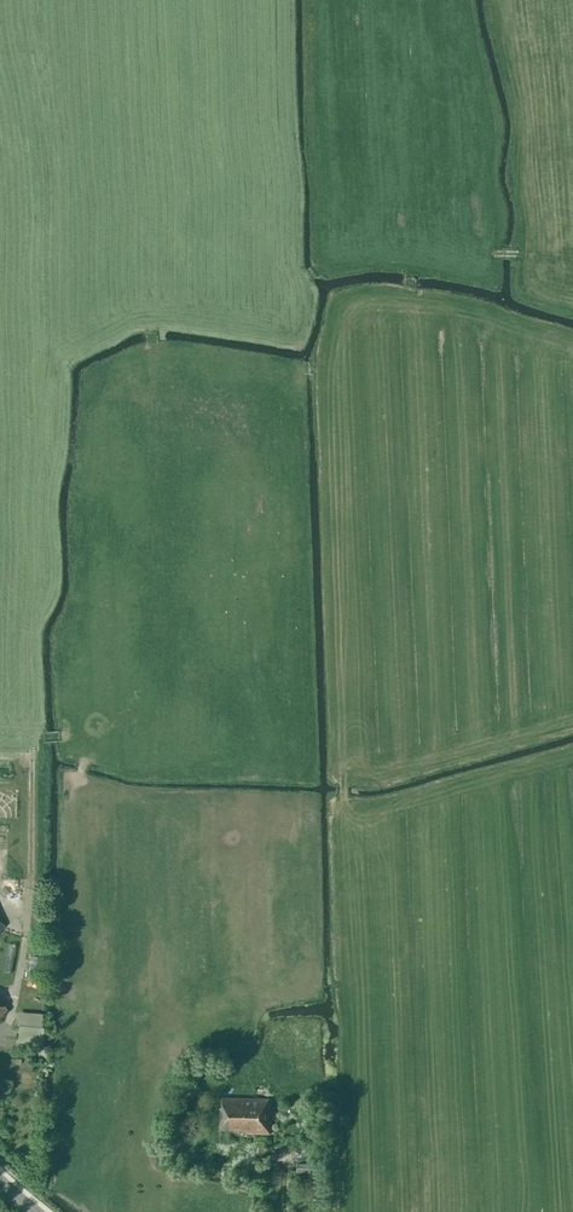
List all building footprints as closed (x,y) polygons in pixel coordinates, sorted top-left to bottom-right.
[(27,980),(40,982),(42,957),(30,956),(27,980)] [(18,1041),(43,1041),(44,1018),(18,1016),(17,1026),(19,1026),(18,1041)] [(234,1132),(270,1133),(271,1099),(223,1098),(222,1108),(220,1108),(220,1131),(234,1131),(234,1132)] [(297,1172),(310,1173),(310,1163),(297,1163),(297,1172)]
